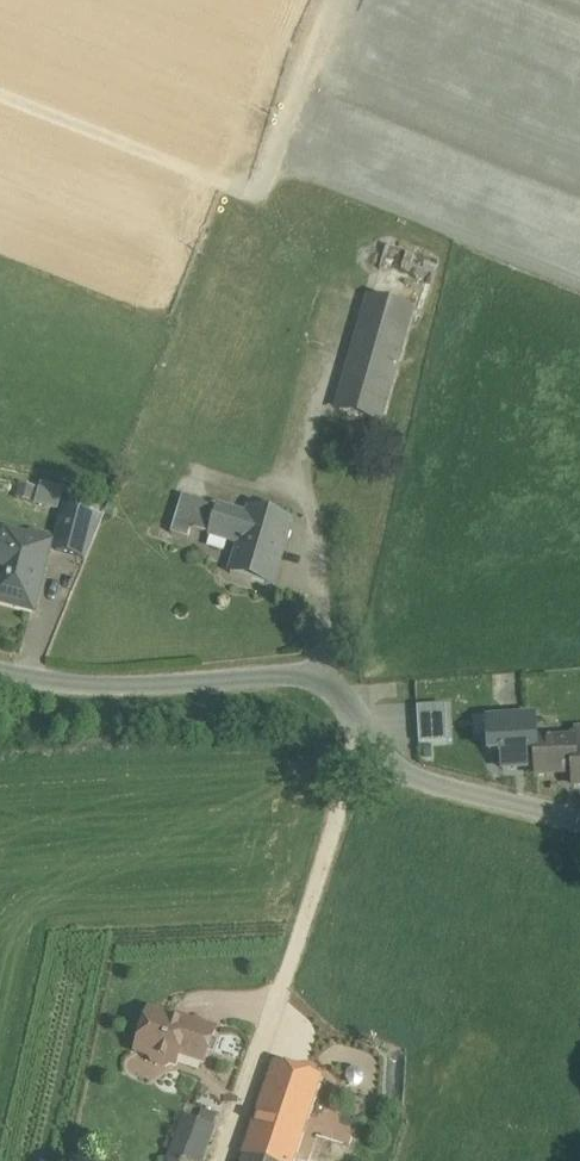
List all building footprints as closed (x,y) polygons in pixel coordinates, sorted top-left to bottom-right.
[(372,300),(340,409),(379,421),(411,311),(372,300)] [(18,499),(61,507),(65,488),(21,480),(18,499)] [(200,501),(183,496),(172,533),(189,538),(192,528),(200,501)] [(292,520),(251,507),(249,516),(200,501),(192,528),(240,543),(231,573),(272,586),(292,520)] [(103,518),(68,509),(57,551),(86,558),(103,518)] [(9,534),(8,536),(0,534),(0,601),(33,610),(51,544),(9,534)] [(536,745),(538,775),(574,774),(575,787),(579,787),(579,751),(575,751),(575,743),(536,745)] [(188,1025),(150,1013),(144,1031),(139,1034),(136,1043),(138,1048),(137,1052),(151,1056),(153,1062),(167,1066),(172,1064),(177,1065),(180,1054),(190,1057),(200,1027),(188,1023),(188,1025)] [(215,1032),(200,1027),(190,1057),(205,1062),(215,1032)] [(322,1078),(275,1063),(261,1104),(288,1114),(282,1131),(302,1137),(322,1078)] [(242,1160),(294,1160),(302,1137),(282,1131),(288,1114),(261,1104),(242,1160)] [(184,1117),(168,1160),(171,1160),(203,1160),(215,1127),(184,1117)]
